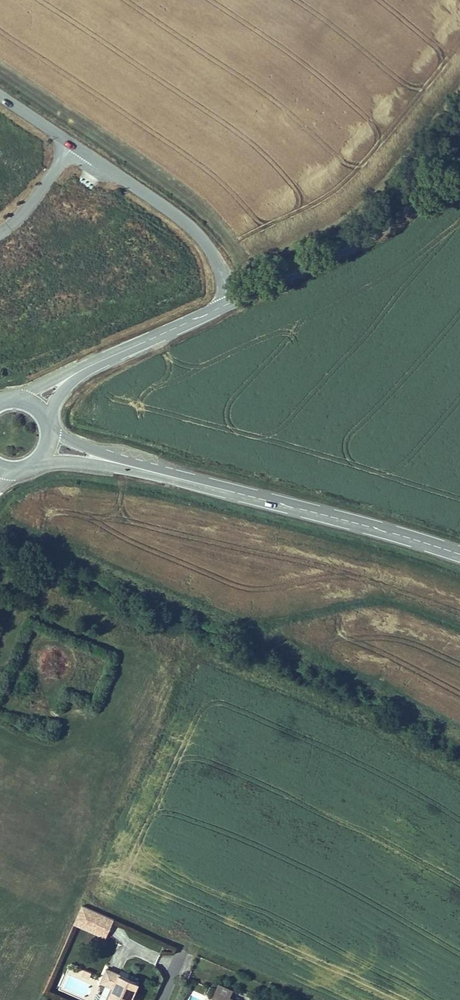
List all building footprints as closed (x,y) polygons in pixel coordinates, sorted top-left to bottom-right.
[(107,940),(115,921),(82,906),(74,925),(107,940)] [(107,965),(101,979),(114,985),(107,999),(131,999),(132,998),(129,997),(136,980),(128,976),(120,973),(120,971),(107,965)] [(90,976),(93,971),(85,967),(82,973),(90,976)] [(139,981),(136,980),(129,997),(132,998),(139,981)] [(240,997),(235,995),(238,988),(223,981),(215,999),(241,999),(240,997)]
